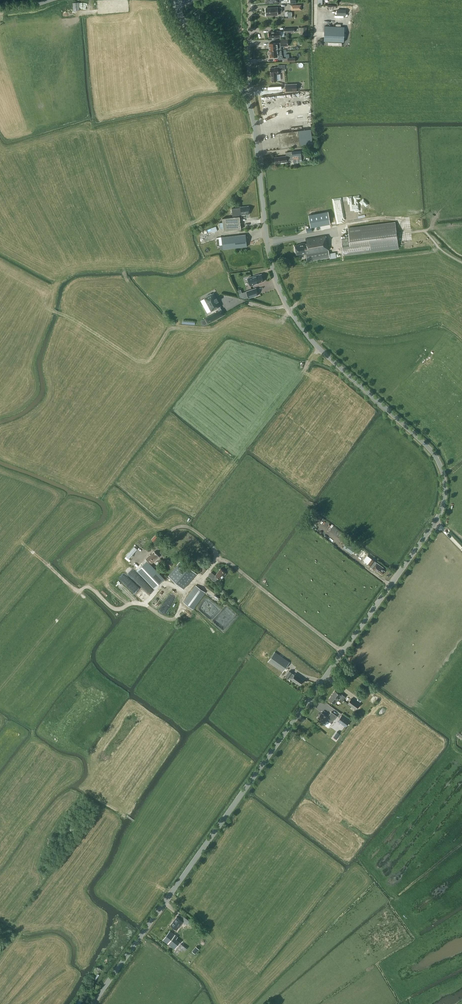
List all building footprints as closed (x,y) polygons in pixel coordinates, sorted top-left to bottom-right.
[(266,16),(278,15),(278,12),(282,11),(282,7),(278,8),(278,7),(266,8),(266,16)] [(344,42),(344,30),(325,29),(324,36),(324,41),(344,42)] [(288,39),(281,40),(281,42),(277,43),(269,43),(269,50),(278,49),(278,50),(281,49),(281,46),(288,46),(288,39)] [(278,67),(275,67),(275,68),(270,68),(270,74),(271,74),(272,81),(277,81),(276,74),(278,74),(278,70),(285,70),(285,65),(278,65),(278,67)] [(280,148),(300,145),(298,130),(278,133),(280,148)] [(286,156),(280,156),(280,157),(275,158),(276,162),(281,161),(281,162),(287,161),(287,159),(290,159),(290,160),(293,159),(299,158),(298,150),(292,151),(286,152),(286,156)] [(233,217),(222,218),(224,231),(241,229),(240,216),(239,216),(239,214),(241,214),(242,214),(242,215),(249,214),(248,205),(240,206),(240,207),(238,207),(238,208),(232,209),(233,217)] [(331,217),(311,221),(312,227),(306,229),(307,232),(332,228),(331,217)] [(349,236),(341,237),(343,254),(399,248),(395,222),(348,228),(349,236)] [(246,234),(222,237),(223,249),(247,246),(246,234)] [(305,242),(299,243),(299,244),(295,245),(296,255),(302,254),(306,254),(307,261),(330,257),(330,258),(336,257),(336,252),(329,253),(326,235),(306,238),(306,242),(305,243),(305,242)] [(262,274),(259,274),(248,278),(251,286),(258,283),(264,281),(263,279),(264,279),(263,275),(262,275),(262,274)] [(256,288),(247,291),(249,298),(258,294),(256,288)] [(222,309),(220,306),(218,301),(219,301),(217,297),(216,298),(214,293),(212,294),(211,293),(206,296),(207,297),(205,298),(211,310),(217,307),(219,311),(222,309)] [(203,326),(208,323),(218,317),(224,314),(222,309),(219,311),(206,318),(200,321),(203,326)] [(343,547),(352,553),(357,546),(348,540),(343,547)] [(151,564),(155,560),(159,556),(154,551),(151,555),(150,554),(146,559),(151,564)] [(364,560),(373,567),(372,568),(377,572),(377,570),(382,574),(385,570),(383,569),(384,568),(368,556),(364,560)] [(164,578),(147,560),(137,570),(154,588),(164,578)] [(184,588),(197,573),(182,560),(168,575),(184,588)] [(215,575),(211,572),(208,576),(215,581),(218,577),(221,579),(226,572),(221,568),(215,575)] [(184,602),(193,609),(206,592),(196,585),(184,602)] [(124,605),(129,598),(119,591),(118,591),(114,588),(113,590),(116,592),(113,596),(124,605)] [(153,606),(167,615),(176,600),(169,595),(160,607),(155,604),(153,606)] [(268,661),(283,672),(290,662),(275,651),(268,661)] [(290,677),(292,678),(291,679),(297,683),(297,682),(300,684),(303,680),(300,678),(301,677),(295,673),(294,675),(289,671),(286,676),(289,678),(290,677)] [(341,694),(335,690),(329,699),(335,703),(339,698),(343,700),(346,696),(341,693),(341,694)] [(356,709),(360,704),(351,698),(348,703),(356,709)] [(325,722),(327,720),(330,722),(332,720),(333,721),(337,716),(331,712),(328,717),(321,712),(318,717),(325,722)] [(346,726),(350,721),(342,715),(338,720),(346,726)] [(177,916),(171,924),(177,929),(183,921),(187,925),(190,921),(183,915),(181,919),(177,916)] [(170,930),(163,939),(175,949),(180,941),(176,938),(178,936),(170,930)] [(174,951),(177,953),(181,948),(184,950),(186,948),(181,943),(174,951)]
